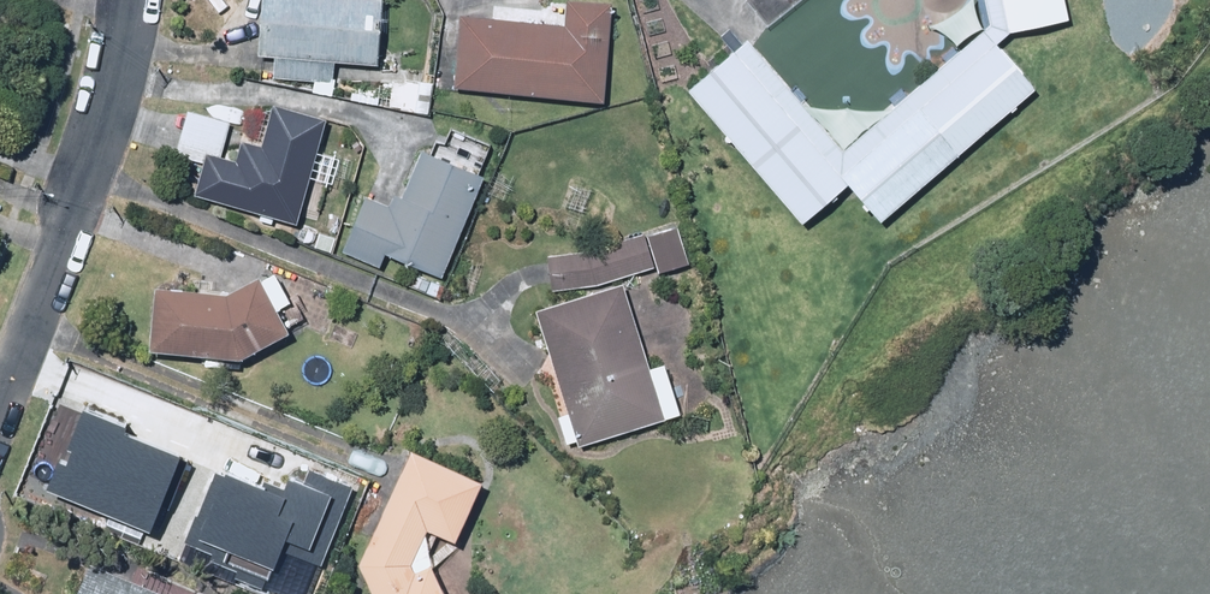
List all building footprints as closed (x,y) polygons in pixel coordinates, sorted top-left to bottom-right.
[(255,57),(374,64),(377,1),(357,0),(258,0),(255,57)] [(1080,0),(1008,0),(1018,49),(1087,34),(1080,0)] [(602,63),(605,6),(563,4),(562,30),(459,22),(454,92),(597,104),(600,63),(602,63)] [(1054,107),(999,42),(856,161),(910,226),(1054,107)] [(747,45),(689,93),(811,240),(869,192),(747,45)] [(258,147),(239,142),(233,165),(203,157),(191,197),(239,211),(291,226),(303,186),(322,123),(269,108),(258,147)] [(395,212),(362,200),(353,225),(340,255),(377,270),(382,258),(406,267),(438,279),(478,180),(418,156),(395,212)] [(672,229),(646,237),(658,276),(685,267),(672,229)] [(540,256),(548,293),(648,272),(640,235),(540,256)] [(153,291),(146,352),(234,363),(282,337),(252,282),(219,299),(153,291)] [(618,286),(532,315),(576,443),(661,415),(618,286)] [(92,400),(56,483),(156,527),(189,451),(133,428),(137,419),(92,400)] [(405,456),(353,569),(365,593),(436,593),(432,584),(476,489),(405,456)] [(228,462),(192,550),(274,583),(288,549),(325,564),(356,488),(315,471),(311,480),(294,473),(289,486),(228,462)] [(82,593),(154,593),(94,567),(82,593)]
